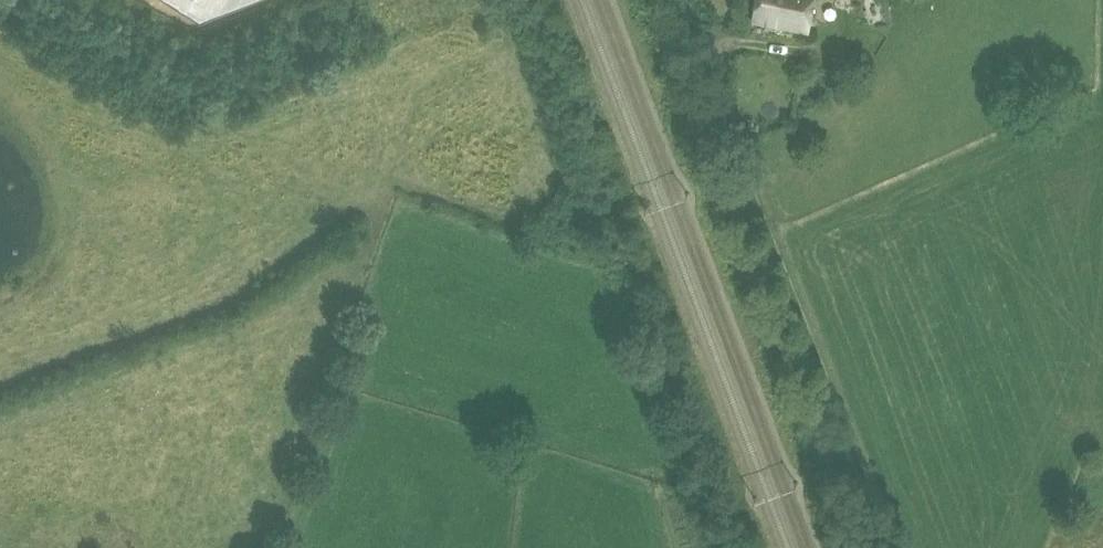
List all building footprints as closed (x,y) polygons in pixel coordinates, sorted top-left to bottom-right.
[(198,18),(243,0),(170,0),(198,18)] [(754,20),(808,31),(815,0),(758,0),(754,20)]
